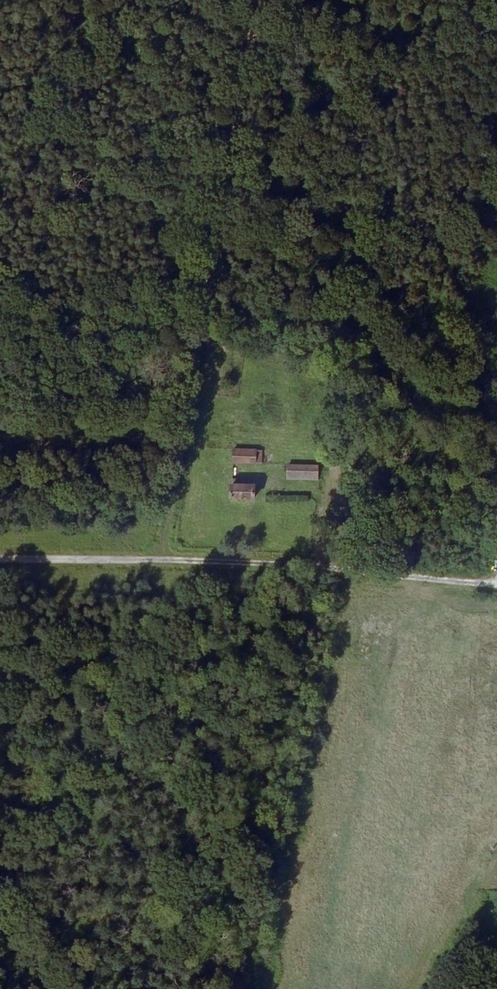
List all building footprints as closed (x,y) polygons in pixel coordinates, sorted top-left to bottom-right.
[(260,459),(260,447),(229,446),(228,458),(260,459)] [(315,473),(316,462),(285,460),(284,471),(315,473)] [(232,475),(226,475),(224,493),(248,493),(248,481),(232,480),(232,475)]
